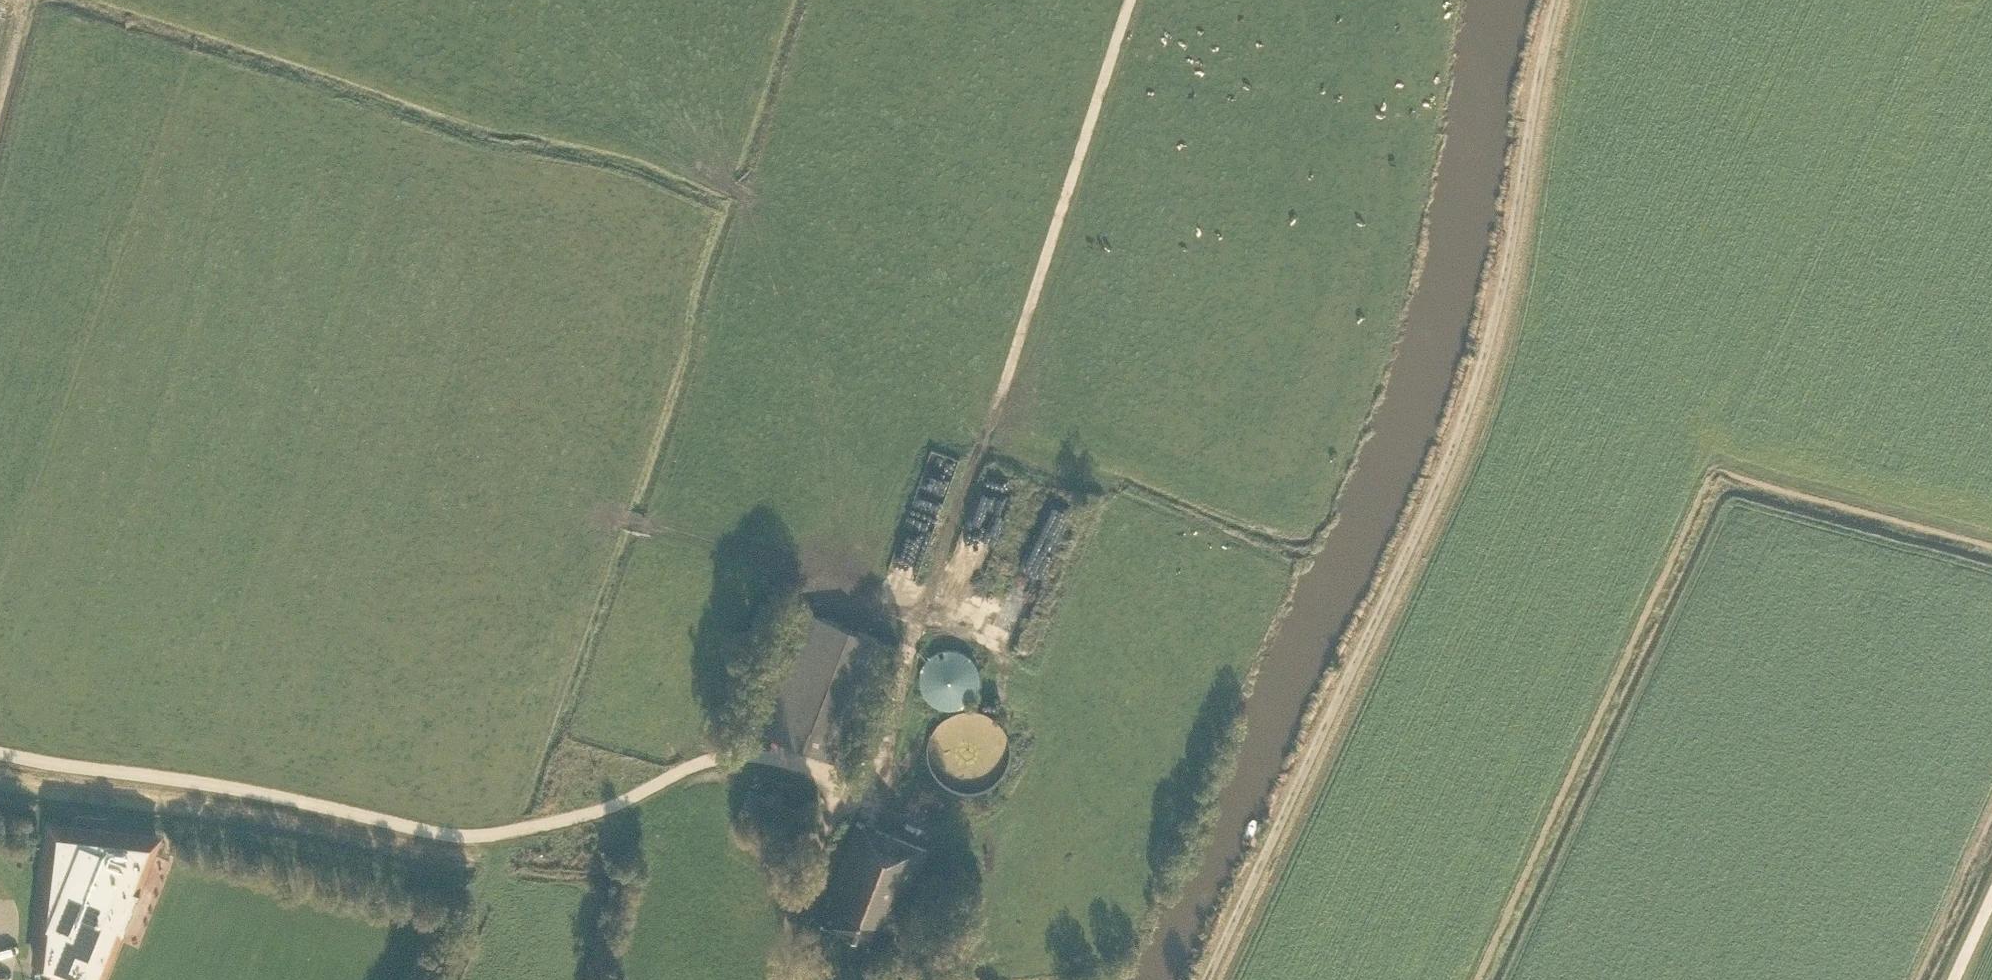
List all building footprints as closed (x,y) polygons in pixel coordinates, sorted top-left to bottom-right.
[(897,646),(804,610),(757,730),(850,766),(897,646)] [(949,650),(945,650),(941,651),(937,653),(934,655),(930,658),(928,661),(927,662),(925,665),(924,667),(923,668),(923,670),(922,672),(921,676),(921,682),(921,685),(923,690),(924,694),(925,696),(930,702),(932,704),(937,707),(941,708),(943,709),(948,709),(953,709),(955,709),(959,708),(963,707),(967,704),(971,702),(973,700),(976,696),(978,692),(980,687),(980,685),(981,683),(981,677),(981,675),(981,673),(980,670),(978,666),(977,663),(976,662),(974,661),(973,659),(972,658),(967,654),(965,653),(961,651),(955,650),(952,650),(949,650)] [(955,791),(964,793),(971,793),(978,793),(984,791),(990,788),(995,785),(1000,780),(1004,775),(1007,769),(1009,764),(1011,756),(1012,749),(1011,743),(1008,736),(1005,729),(1001,723),(996,719),(989,714),(982,712),(975,710),(967,710),(960,711),(952,714),(944,719),(938,724),(934,730),(931,737),(929,743),(928,750),(928,758),(931,766),(936,775),(941,782),(947,787),(955,791)] [(928,849),(858,821),(819,920),(889,948),(928,849)] [(152,852),(157,838),(50,826),(35,962),(42,965),(44,962),(51,965),(49,979),(101,979),(122,927),(124,928),(139,890),(137,889),(152,852)]
